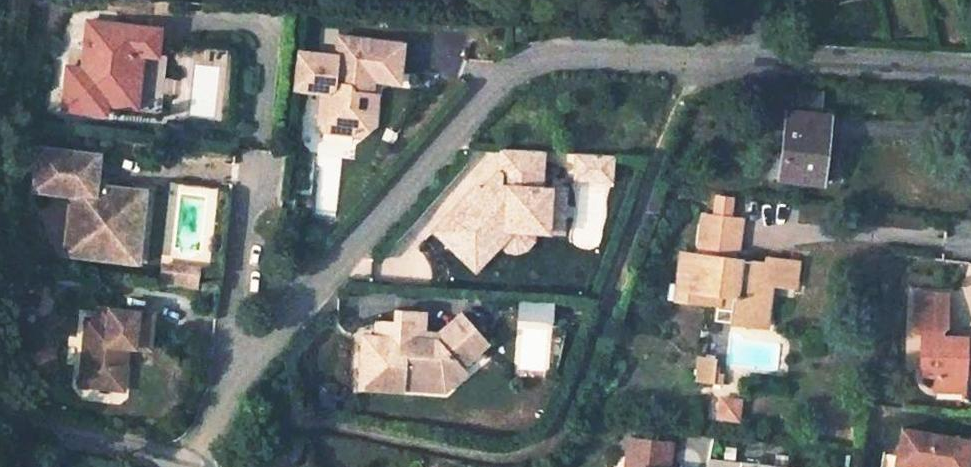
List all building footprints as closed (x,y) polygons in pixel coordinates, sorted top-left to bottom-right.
[(161,33),(96,26),(93,56),(102,57),(100,74),(90,74),(76,72),(74,86),(71,113),(113,118),(114,107),(124,108),(126,92),(146,94),(149,59),(158,60),(161,33)] [(345,61),(309,57),(304,95),(336,98),(339,106),(329,111),(326,135),(365,139),(370,99),(379,100),(381,85),(383,76),(408,79),(409,71),(412,49),(347,41),(345,61)] [(102,57),(93,56),(90,74),(100,74),(102,57)] [(408,79),(383,76),(381,85),(407,88),(408,79)] [(124,108),(144,110),(146,94),(126,92),(124,108)] [(379,100),(370,99),(365,139),(369,140),(382,130),(386,101),(379,100)] [(832,122),(785,116),(775,183),(811,190),(815,157),(825,159),(832,122)] [(93,158),(33,152),(29,193),(66,197),(59,257),(136,266),(144,194),(98,189),(98,195),(89,194),(93,158)] [(485,192),(447,231),(477,260),(494,242),(505,252),(507,250),(515,257),(524,257),(534,254),(540,246),(540,236),(554,237),(556,194),(546,193),(549,157),(508,155),(507,177),(506,191),(495,202),(489,196),(485,192)] [(593,160),(583,159),(581,184),(604,185),(606,160),(593,160)] [(617,161),(606,160),(604,185),(616,186),(617,161)] [(507,177),(489,196),(495,202),(506,191),(507,177)] [(738,218),(699,214),(695,255),(677,252),(672,288),(683,290),(679,311),(715,313),(717,303),(735,304),(735,316),(762,319),(765,287),(797,289),(801,261),(768,258),(767,264),(730,260),(731,247),(735,248),(738,218)] [(477,260),(447,231),(442,237),(483,276),(505,252),(494,242),(477,260)] [(159,286),(194,286),(194,263),(159,263),(159,286)] [(717,303),(715,313),(715,327),(780,335),(783,303),(795,304),(797,289),(765,287),(762,319),(735,316),(735,304),(717,303)] [(912,306),(909,342),(915,343),(914,388),(927,388),(927,395),(959,397),(960,383),(970,383),(970,343),(962,342),(962,347),(941,345),(942,308),(912,306)] [(117,313),(108,312),(106,324),(116,325),(117,313)] [(106,324),(94,323),(88,389),(119,392),(121,369),(133,370),(135,350),(157,352),(161,317),(117,313),(116,325),(106,324)] [(394,330),(376,329),(375,343),(374,356),(361,356),(358,394),(400,397),(401,394),(402,380),(438,383),(453,369),(458,374),(485,350),(460,321),(437,340),(422,340),(424,320),(395,318),(394,330)] [(375,343),(362,342),(361,356),(374,356),(375,343)] [(692,383),(715,386),(717,375),(708,374),(709,365),(694,363),(692,383)] [(133,370),(121,369),(119,392),(131,394),(133,370)] [(438,383),(402,380),(401,394),(443,397),(463,380),(458,374),(453,369),(438,383)] [(927,395),(926,404),(959,407),(959,397),(927,395)] [(737,403),(718,400),(715,420),(735,423),(737,403)] [(897,430),(891,465),(902,466),(962,466),(966,443),(897,430)] [(623,438),(619,466),(660,466),(663,443),(623,438)] [(701,459),(699,466),(731,466),(732,461),(701,459)]
